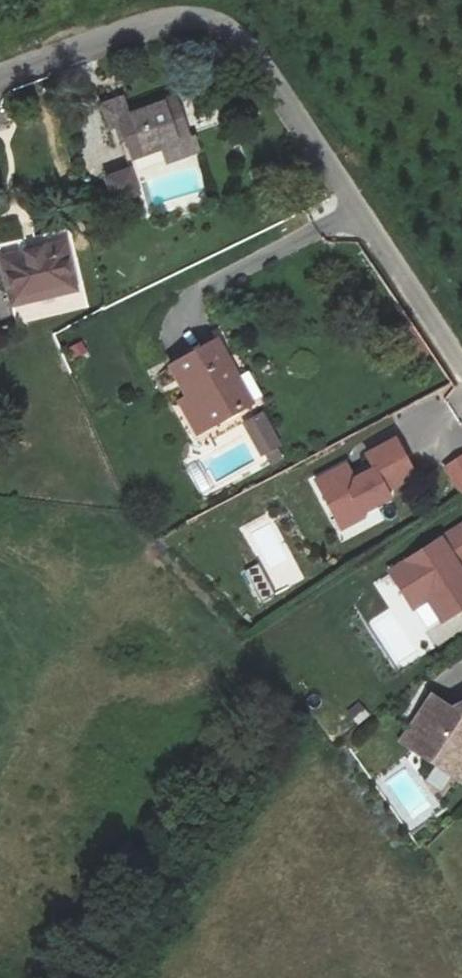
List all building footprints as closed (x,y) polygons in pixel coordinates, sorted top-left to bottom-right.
[(132,159),(163,149),(167,161),(200,150),(196,139),(192,140),(178,95),(128,111),(123,97),(101,104),(109,128),(121,124),(132,159)] [(131,170),(105,177),(113,204),(138,196),(131,170)] [(65,240),(0,254),(12,306),(77,292),(65,240)] [(172,366),(188,396),(180,400),(198,433),(252,404),(218,341),(172,366)] [(244,423),(262,454),(281,443),(264,412),(244,423)] [(362,514),(360,510),(389,496),(385,488),(414,474),(396,437),(366,452),(371,462),(362,466),(364,471),(353,476),(348,465),(317,480),(339,525),(362,514)] [(444,468),(461,494),(461,456),(444,468)] [(428,600),(442,621),(461,608),(461,524),(390,571),(414,609),(428,600)] [(259,564),(245,572),(261,601),(276,593),(259,564)] [(417,609),(425,629),(436,624),(429,605),(417,609)] [(400,741),(461,782),(461,703),(453,708),(431,694),(400,741)]
